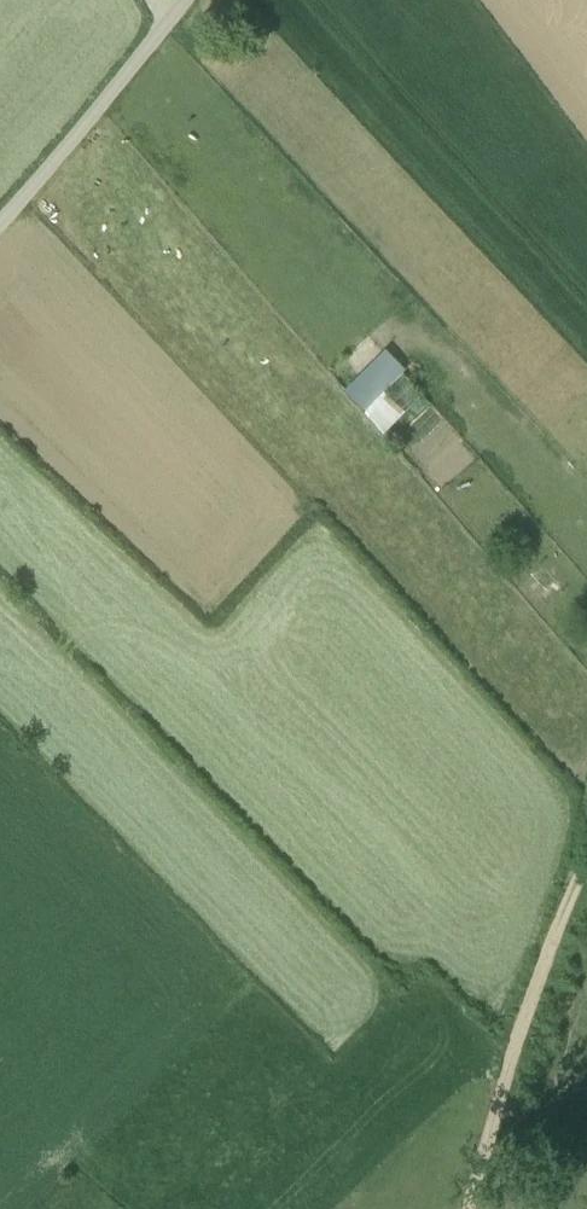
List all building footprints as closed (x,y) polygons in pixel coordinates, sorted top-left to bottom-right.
[(346,389),(379,427),(417,393),(384,356),(346,389)]
